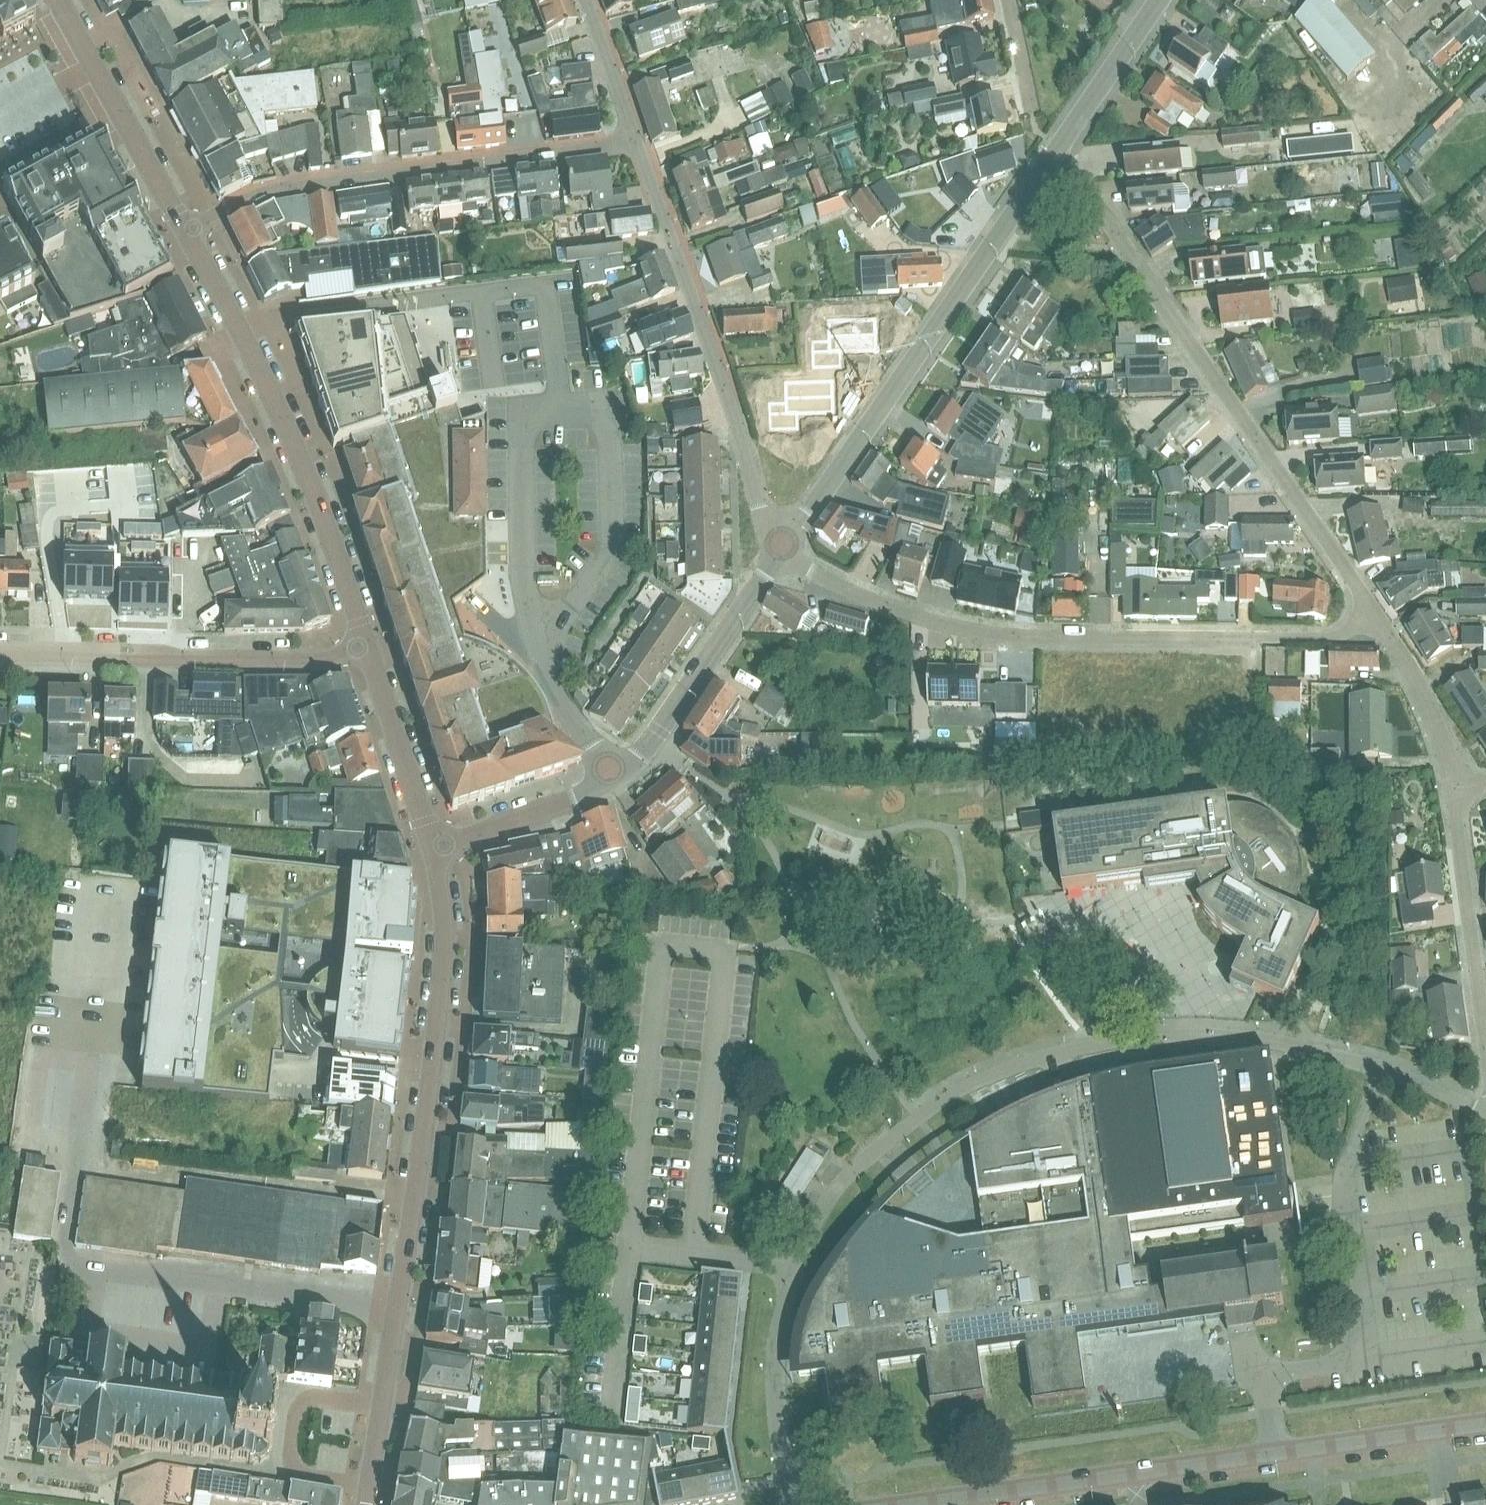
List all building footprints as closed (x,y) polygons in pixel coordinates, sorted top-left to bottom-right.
[(5,40),(37,23),(24,0),(0,0),(0,32),(5,40)] [(108,12),(120,5),(127,17),(156,0),(101,0),(108,12)] [(283,13),(282,0),(270,0),(256,1),(257,15),(283,13)] [(465,12),(500,4),(500,0),(463,0),(465,12)] [(504,9),(520,4),(519,0),(502,0),(504,9)] [(557,31),(576,25),(567,0),(534,0),(546,35),(557,31)] [(606,15),(625,8),(630,5),(642,1),(643,0),(600,0),(606,15)] [(675,1),(679,14),(704,8),(702,0),(679,0),(675,1)] [(706,8),(721,4),(720,0),(703,0),(706,8)] [(930,5),(933,21),(935,33),(950,30),(975,24),(994,20),(990,0),(954,0),(930,5)] [(1331,6),(1325,0),(1309,0),(1314,5),(1296,21),(1349,82),(1376,58),(1331,6)] [(1392,1),(1406,16),(1419,3),(1416,0),(1391,0),(1392,1)] [(1418,45),(1432,62),(1444,52),(1446,50),(1455,42),(1466,32),(1481,18),(1485,14),(1485,0),(1465,0),(1464,0),(1473,9),(1437,41),(1431,34),(1418,45)] [(818,5),(804,7),(806,21),(820,19),(818,5)] [(1229,23),(1235,15),(1228,9),(1222,17),(1229,23)] [(283,13),(257,15),(258,28),(284,27),(283,13)] [(1481,18),(1466,32),(1455,42),(1462,50),(1473,40),(1478,46),(1485,40),(1485,41),(1485,14),(1481,18)] [(143,56),(171,41),(158,15),(129,30),(143,56)] [(639,59),(658,52),(685,42),(676,16),(645,27),(645,26),(630,31),(639,59)] [(905,51),(908,50),(927,46),(937,44),(933,21),(900,28),(905,51)] [(169,105),(187,95),(236,69),(241,77),(256,68),(252,61),(266,54),(253,30),(240,37),(234,27),(208,41),(205,35),(208,33),(204,25),(188,33),(193,42),(197,40),(199,45),(179,55),(184,65),(156,80),(169,105)] [(276,30),(267,35),(272,45),(281,41),(276,30)] [(1230,48),(1223,42),(1206,31),(1195,48),(1185,41),(1170,63),(1186,75),(1196,81),(1204,86),(1209,85),(1216,75),(1215,70),(1230,48)] [(468,36),(469,42),(473,59),(474,59),(485,57),(481,33),(468,36)] [(542,37),(515,46),(520,62),(547,53),(542,37)] [(982,59),(977,39),(946,46),(955,87),(974,83),(975,84),(978,84),(978,82),(995,78),(990,57),(982,59)] [(179,55),(171,41),(143,56),(156,80),(184,65),(179,55)] [(456,45),(460,65),(473,62),(473,59),(469,42),(456,45)] [(1424,69),(1432,62),(1418,45),(1410,52),(1424,69)] [(1452,62),(1444,52),(1432,62),(1441,71),(1452,62)] [(481,89),(483,104),(483,106),(485,118),(487,133),(479,134),(481,149),(506,146),(500,104),(499,97),(504,97),(497,55),(485,57),(474,59),(479,89),(481,89)] [(385,64),(387,74),(400,72),(398,62),(385,64)] [(652,145),(671,139),(677,137),(659,85),(669,81),(671,85),(693,78),(688,62),(666,70),(666,71),(649,77),(652,85),(634,91),(652,145)] [(846,63),(826,67),(830,86),(850,82),(846,63)] [(367,64),(349,66),(351,78),(369,75),(367,64)] [(590,67),(561,71),(563,86),(592,83),(590,67)] [(805,73),(793,79),(803,99),(815,93),(805,73)] [(234,85),(261,140),(264,139),(266,139),(264,115),(317,109),(313,76),(234,85)] [(366,116),(376,115),(370,77),(354,80),(357,99),(348,101),(350,114),(336,116),(337,127),(342,160),(371,156),(366,116)] [(527,82),(534,102),(546,98),(540,78),(527,82)] [(234,147),(235,148),(261,140),(234,85),(231,79),(189,100),(172,110),(201,164),(234,147)] [(1203,111),(1174,91),(1158,80),(1143,102),(1162,114),(1159,119),(1152,115),(1145,125),(1167,139),(1173,130),(1173,131),(1177,125),(1189,133),(1203,111)] [(784,84),(771,91),(781,111),(793,105),(784,84)] [(906,108),(936,101),(932,86),(901,93),(902,95),(886,99),(890,113),(906,109),(906,108)] [(1449,96),(1454,93),(1450,88),(1450,89),(1448,86),(1445,88),(1447,91),(1446,91),(1449,96)] [(554,142),(599,136),(592,88),(571,91),(572,102),(549,106),(554,142)] [(449,93),(450,108),(483,104),(481,89),(479,89),(449,93)] [(703,113),(716,108),(709,89),(696,94),(703,113)] [(436,90),(427,92),(430,103),(438,100),(436,90)] [(769,92),(741,106),(750,126),(779,112),(769,92)] [(1445,127),(1471,100),(1463,93),(1437,120),(1445,127)] [(935,118),(964,112),(961,97),(931,102),(935,118)] [(976,138),(986,136),(1006,132),(999,102),(970,108),(976,138)] [(455,122),(485,118),(483,106),(483,104),(450,108),(452,122),(455,122)] [(487,133),(485,118),(455,122),(458,152),(481,149),(479,134),(487,133)] [(437,155),(435,138),(433,124),(429,124),(399,128),(398,121),(384,123),(387,144),(388,156),(401,154),(402,159),(437,155)] [(806,136),(815,137),(819,129),(815,122),(807,121),(802,128),(806,136)] [(758,137),(767,133),(764,124),(755,128),(758,137)] [(1409,169),(1441,135),(1430,124),(1397,158),(1409,169)] [(288,132),(295,157),(308,153),(305,128),(305,127),(288,132)] [(305,128),(308,153),(309,172),(322,170),(318,127),(305,128)] [(744,132),(747,139),(756,135),(753,128),(744,132)] [(1222,135),(1224,150),(1262,146),(1260,131),(1222,135)] [(295,157),(288,132),(276,136),(283,160),(295,157)] [(264,139),(268,152),(271,164),(283,160),(276,136),(266,139),(264,139)] [(1352,138),(1313,142),(1315,159),(1354,155),(1352,138)] [(234,147),(201,164),(220,200),(252,183),(246,170),(244,171),(239,161),(241,160),(268,152),(264,139),(261,140),(235,148),(234,147)] [(143,293),(173,277),(98,140),(56,163),(3,192),(74,323),(146,299),(143,293)] [(734,162),(747,157),(742,142),(715,152),(720,167),(734,162)] [(965,170),(974,167),(979,182),(1004,174),(1003,170),(1015,166),(1008,145),(972,158),(972,156),(961,160),(965,170)] [(792,146),(770,154),(775,166),(796,158),(792,146)] [(807,147),(795,151),(798,160),(810,156),(807,147)] [(1182,173),(1182,168),(1180,148),(1150,151),(1150,152),(1142,153),(1142,152),(1125,153),(1128,178),(1148,176),(1182,173)] [(903,172),(921,166),(918,158),(911,155),(899,160),(903,172)] [(925,178),(936,176),(932,158),(921,161),(925,178)] [(605,159),(566,165),(571,200),(590,198),(592,212),(594,212),(626,208),(624,192),(610,194),(605,159)] [(947,173),(951,183),(969,201),(978,192),(964,178),(958,160),(950,163),(953,171),(947,173)] [(787,181),(788,183),(807,176),(802,163),(784,170),(784,169),(746,183),(750,195),(787,181)] [(672,177),(682,205),(716,193),(706,165),(672,177)] [(550,197),(558,195),(554,166),(534,169),(541,222),(553,221),(550,197)] [(756,166),(724,177),(728,187),(759,176),(756,166)] [(1372,167),(1375,190),(1386,189),(1383,166),(1372,167)] [(541,222),(534,169),(514,171),(514,172),(510,173),(510,172),(491,174),(494,194),(494,198),(517,195),(521,225),(532,224),(541,222)] [(808,176),(817,200),(827,196),(818,172),(808,176)] [(1238,189),(1236,172),(1204,174),(1205,191),(1238,189)] [(469,179),(459,180),(463,207),(464,217),(477,215),(476,205),(489,203),(488,195),(485,175),(468,177),(469,179)] [(463,207),(459,180),(459,179),(442,181),(443,182),(433,184),(437,211),(463,207)] [(903,206),(884,181),(870,192),(889,217),(903,206)] [(437,211),(433,184),(433,182),(416,185),(416,186),(407,187),(407,186),(406,186),(408,206),(409,214),(437,211)] [(969,201),(951,183),(942,192),(959,210),(969,201)] [(1185,188),(1173,189),(1173,185),(1129,190),(1131,213),(1174,209),(1174,217),(1188,215),(1191,210),(1190,193),(1185,188)] [(387,188),(337,196),(341,220),(376,215),(377,221),(391,219),(393,235),(407,233),(404,213),(401,193),(388,195),(387,188)] [(864,189),(845,195),(850,203),(866,191),(864,189)] [(865,223),(870,230),(886,219),(866,191),(850,203),(859,215),(865,223)] [(691,232),(710,226),(726,220),(716,193),(682,205),(691,232)] [(799,194),(782,200),(785,210),(802,204),(799,194)] [(777,195),(742,207),(747,221),(782,209),(777,195)] [(1403,196),(1373,199),(1376,225),(1406,222),(1403,196)] [(311,235),(318,242),(318,247),(338,243),(331,197),(306,201),(305,199),(274,204),(228,227),(246,263),(292,240),(287,229),(290,228),(296,228),(300,228),(304,230),(307,232),(311,235)] [(841,199),(816,208),(819,219),(848,209),(841,199)] [(799,209),(804,228),(816,225),(811,206),(799,209)] [(490,213),(482,214),(484,225),(492,224),(490,213)] [(648,213),(610,218),(596,220),(596,218),(583,220),(585,234),(597,232),(604,232),(605,242),(651,236),(648,213)] [(707,251),(719,287),(748,277),(741,257),(754,253),(753,250),(788,238),(783,221),(747,233),(746,232),(733,237),(735,242),(707,251)] [(1154,226),(1137,238),(1152,259),(1169,248),(1175,244),(1178,248),(1200,246),(1183,221),(1162,223),(1161,222),(1154,226)] [(452,222),(438,224),(440,236),(454,234),(452,222)] [(1272,227),(1260,229),(1261,237),(1273,235),(1272,227)] [(35,285),(5,230),(0,233),(0,304),(35,285)] [(248,269),(264,302),(291,290),(309,288),(308,280),(351,274),(354,296),(440,284),(439,272),(437,242),(434,239),(363,248),(363,247),(275,257),(275,256),(248,269)] [(1438,249),(1449,265),(1459,259),(1448,243),(1438,249)] [(566,266),(621,259),(621,257),(619,244),(555,252),(557,266),(566,264),(566,266)] [(1248,280),(1247,268),(1263,266),(1261,252),(1245,254),(1245,253),(1191,259),(1194,287),(1248,280)] [(1422,256),(1399,260),(1401,274),(1424,270),(1422,256)] [(663,258),(644,265),(640,266),(646,282),(630,287),(611,295),(618,314),(636,307),(676,293),(663,258)] [(896,265),(896,270),(897,290),(942,287),(940,262),(927,263),(926,258),(912,258),(912,264),(896,265)] [(623,271),(621,259),(578,267),(583,290),(605,285),(603,275),(623,271)] [(461,268),(443,270),(444,282),(462,280),(461,268)] [(754,292),(773,285),(768,272),(749,279),(754,292)] [(1469,282),(1481,307),(1485,305),(1485,280),(1484,275),(1469,282)] [(1415,278),(1387,283),(1391,307),(1419,302),(1415,278)] [(87,341),(89,365),(191,312),(177,284),(148,300),(117,310),(123,329),(87,341)] [(54,330),(70,325),(48,285),(38,290),(44,302),(40,304),(54,330)] [(1061,339),(1072,346),(1077,338),(1055,322),(1063,311),(1025,286),(1012,306),(1061,339)] [(1274,323),(1270,287),(1218,293),(1222,329),(1274,323)] [(1012,306),(998,326),(1035,352),(1043,340),(1055,349),(1061,339),(1012,306)] [(586,313),(588,329),(602,323),(596,308),(586,313)] [(776,310),(722,314),(724,337),(778,333),(776,310)] [(1316,311),(1305,313),(1307,329),(1319,328),(1316,311)] [(206,340),(191,312),(89,365),(90,380),(166,372),(161,363),(206,340)] [(668,315),(649,321),(634,327),(644,355),(662,349),(692,338),(683,313),(669,318),(668,315)] [(1399,347),(1426,346),(1426,315),(1399,315),(1399,347)] [(587,329),(594,347),(624,336),(617,317),(602,323),(588,329),(587,329)] [(404,320),(295,332),(334,450),(342,447),(437,416),(456,409),(449,388),(429,395),(404,320)] [(882,320),(834,320),(831,320),(832,342),(814,343),(814,368),(849,367),(849,353),(882,353),(882,320)] [(1120,339),(1137,338),(1142,338),(1142,325),(1120,325),(1120,339)] [(993,333),(980,352),(1012,374),(1032,381),(1035,370),(1021,367),(1028,356),(1017,350),(993,333)] [(1137,360),(1159,358),(1159,347),(1137,347),(1137,338),(1120,339),(1120,350),(1137,349),(1137,360)] [(1249,343),(1226,354),(1246,399),(1268,389),(1261,372),(1266,370),(1259,354),(1255,356),(1249,343)] [(997,380),(1015,393),(1016,389),(1044,396),(1047,385),(1032,381),(1012,374),(980,352),(966,373),(990,390),(997,380)] [(698,354),(648,361),(651,380),(655,379),(655,384),(701,377),(698,354)] [(1129,382),(1160,381),(1159,358),(1137,360),(1129,360),(1129,382)] [(1296,363),(1300,375),(1310,372),(1306,360),(1296,363)] [(1388,384),(1388,383),(1393,382),(1392,370),(1386,371),(1384,360),(1358,364),(1361,388),(1388,384)] [(166,372),(90,380),(44,385),(48,438),(187,423),(215,433),(236,422),(209,367),(208,368),(166,372)] [(770,408),(770,430),(796,430),(796,413),(836,413),(835,379),(785,381),(786,407),(770,408)] [(1160,381),(1129,382),(1129,399),(1174,398),(1174,380),(1160,381)] [(1127,383),(1115,383),(1116,393),(1128,393),(1127,383)] [(1398,413),(1395,388),(1355,394),(1359,419),(1398,413)] [(697,402),(670,406),(675,432),(702,428),(697,402)] [(1174,438),(1183,448),(1211,422),(1193,402),(1143,447),(1151,456),(1169,441),(1170,442),(1174,438)] [(978,443),(984,434),(979,431),(980,429),(963,418),(963,417),(945,404),(937,415),(934,413),(927,423),(930,425),(928,429),(947,441),(949,437),(958,445),(950,458),(960,464),(989,467),(1000,468),(1001,459),(992,456),(993,452),(961,444),(966,437),(972,441),(973,439),(978,443)] [(478,803),(484,801),(483,798),(503,791),(504,794),(510,792),(509,790),(567,770),(546,706),(538,691),(528,678),(525,679),(523,673),(496,653),(464,640),(461,640),(455,639),(446,612),(485,583),(485,581),(483,448),(487,448),(487,418),(462,426),(456,409),(437,416),(342,447),(362,509),(354,511),(385,604),(384,605),(384,606),(406,669),(407,669),(416,696),(415,696),(421,717),(424,716),(435,732),(438,741),(430,744),(433,750),(435,749),(443,772),(440,773),(441,775),(440,775),(442,782),(445,781),(453,805),(450,806),(452,812),(458,810),(457,807),(477,800),(478,803)] [(1337,411),(1307,413),(1287,414),(1288,419),(1284,419),(1285,431),(1288,431),(1290,445),(1339,442),(1337,411)] [(177,441),(201,485),(256,460),(257,459),(236,422),(215,433),(199,441),(194,432),(177,441)] [(661,428),(648,428),(648,440),(661,439),(661,428)] [(135,457),(167,454),(164,430),(132,433),(135,457)] [(1470,440),(1447,442),(1446,440),(1414,442),(1415,460),(1448,458),(1448,456),(1471,455),(1470,440)] [(683,443),(684,471),(718,470),(717,442),(683,443)] [(663,453),(675,452),(675,443),(663,443),(663,453)] [(1403,461),(1402,443),(1371,446),(1373,464),(1403,461)] [(661,444),(648,445),(649,456),(661,455),(661,444)] [(902,467),(919,478),(927,484),(928,483),(936,489),(947,474),(941,470),(945,465),(917,445),(902,467)] [(1205,482),(1215,493),(1225,484),(1233,492),(1251,476),(1224,447),(1191,476),(1200,486),(1205,482)] [(886,476),(892,468),(873,455),(852,485),(884,508),(888,502),(900,505),(897,520),(942,531),(951,500),(902,487),(900,486),(886,476)] [(1365,489),(1363,459),(1317,462),(1317,466),(1314,468),(1314,477),(1318,479),(1319,493),(1365,489)] [(261,469),(256,460),(201,485),(194,489),(200,501),(261,469)] [(960,464),(956,478),(996,484),(996,478),(1007,479),(1014,479),(1015,471),(1008,470),(1008,469),(1000,468),(989,467),(960,464)] [(250,479),(203,503),(174,517),(175,519),(180,533),(182,538),(199,537),(281,499),(268,470),(250,479)] [(718,498),(718,470),(684,471),(684,498),(718,498)] [(1167,498),(1186,497),(1177,470),(1160,476),(1167,498)] [(1066,483),(1054,483),(1054,507),(1066,507),(1066,483)] [(665,499),(677,499),(676,490),(664,490),(665,499)] [(1430,490),(1409,491),(1410,507),(1431,506),(1430,490)] [(718,498),(684,498),(685,526),(719,525),(718,498)] [(290,517),(281,499),(199,537),(255,533),(274,524),(278,532),(294,529),(289,518),(290,517)] [(677,507),(677,499),(665,499),(665,508),(677,507)] [(1176,508),(1176,499),(1167,500),(1167,508),(1176,508)] [(1205,502),(1205,529),(1228,529),(1228,502),(1205,502)] [(1157,504),(1114,503),(1114,528),(1157,529),(1157,504)] [(1432,504),(1432,518),(1485,518),(1485,504),(1432,504)] [(39,549),(32,505),(20,508),(23,529),(20,529),(24,552),(39,549)] [(1381,508),(1369,511),(1349,515),(1361,567),(1388,561),(1401,559),(1398,543),(1389,545),(1381,508)] [(897,525),(846,512),(843,516),(833,509),(816,533),(835,548),(847,532),(851,532),(863,535),(862,541),(891,548),(897,525)] [(1020,513),(1017,529),(1024,530),(1021,546),(1040,550),(1047,519),(1020,513)] [(175,519),(162,524),(164,539),(180,533),(175,519)] [(1176,520),(1164,519),(1162,535),(1174,536),(1176,520)] [(1245,527),(1232,527),(1232,553),(1245,553),(1245,556),(1265,557),(1265,544),(1274,544),(1294,545),(1294,521),(1274,521),(1245,520),(1245,527)] [(89,525),(77,525),(77,532),(89,533),(89,525)] [(101,525),(89,525),(89,533),(101,533),(101,525)] [(686,554),(720,553),(719,525),(685,526),(686,554)] [(901,525),(888,564),(900,568),(894,586),(919,593),(930,558),(916,553),(919,543),(909,540),(913,529),(901,525)] [(949,528),(947,535),(955,537),(956,530),(949,528)] [(1079,530),(1055,530),(1055,539),(1055,578),(1078,578),(1079,550),(1079,539),(1079,530)] [(1126,545),(1129,545),(1130,535),(1130,533),(1126,534),(1113,532),(1114,598),(1125,598),(1125,620),(1157,620),(1157,619),(1158,591),(1158,585),(1127,584),(1127,548),(1126,548),(1126,545)] [(230,572),(208,580),(214,597),(236,589),(242,608),(256,608),(287,606),(287,608),(295,606),(308,601),(320,597),(315,583),(307,559),(305,559),(298,540),(295,533),(275,540),(278,548),(250,558),(244,541),(221,544),(230,572)] [(4,561),(4,598),(30,599),(31,569),(16,569),(17,535),(5,534),(4,561)] [(943,548),(958,552),(962,539),(946,536),(943,548)] [(132,545),(132,552),(144,553),(144,545),(132,545)] [(144,545),(144,553),(155,553),(156,545),(144,545)] [(678,545),(666,545),(658,545),(658,554),(666,554),(678,554),(678,545)] [(1016,616),(1023,581),(965,569),(964,570),(963,570),(967,555),(958,552),(943,548),(932,585),(957,592),(957,590),(960,591),(957,605),(1016,616)] [(89,550),(65,549),(65,598),(89,599),(89,550)] [(113,550),(89,550),(89,599),(113,599),(113,550)] [(720,553),(686,554),(687,582),(721,581),(720,553)] [(678,563),(678,554),(666,554),(666,563),(678,563)] [(1221,572),(1242,569),(1240,556),(1219,560),(1221,572)] [(1380,589),(1396,612),(1426,593),(1445,591),(1444,577),(1439,577),(1438,564),(1397,567),(1398,579),(1395,579),(1380,589)] [(144,568),(120,568),(120,616),(144,617),(144,568)] [(168,568),(144,568),(144,617),(168,617),(168,568)] [(1158,591),(1157,619),(1197,619),(1197,603),(1210,603),(1210,584),(1225,585),(1224,601),(1236,601),(1237,578),(1226,578),(1226,576),(1210,575),(1210,576),(1198,576),(1197,592),(1158,591)] [(1252,603),(1253,578),(1241,578),(1240,603),(1252,603)] [(648,606),(659,590),(648,582),(637,598),(648,606)] [(1054,584),(1054,600),(1054,622),(1084,622),(1084,588),(1075,588),(1075,584),(1054,584)] [(1277,585),(1275,603),(1300,606),(1298,619),(1326,621),(1329,589),(1277,585)] [(797,635),(802,628),(811,634),(820,620),(811,614),(776,591),(765,609),(782,620),(779,624),(797,635)] [(1476,591),(1464,591),(1464,601),(1476,601),(1476,591)] [(308,601),(295,606),(305,633),(330,624),(320,597),(308,601)] [(652,626),(680,645),(696,622),(668,603),(652,626)] [(1458,603),(1458,618),(1485,617),(1485,603),(1458,603)] [(242,608),(224,608),(224,635),(305,633),(295,606),(287,608),(287,606),(256,608),(242,608)] [(635,615),(645,621),(650,614),(640,607),(635,615)] [(830,610),(826,625),(865,637),(870,621),(830,610)] [(1428,665),(1454,650),(1433,614),(1407,630),(1428,665)] [(640,629),(645,621),(635,615),(630,622),(640,629)] [(680,645),(652,626),(636,649),(664,668),(680,645)] [(1485,648),(1485,638),(1484,630),(1464,631),(1464,649),(1485,648)] [(664,668),(636,649),(621,672),(649,691),(664,668)] [(1330,682),(1351,682),(1351,671),(1380,672),(1380,651),(1331,650),(1331,654),(1320,654),(1320,682),(1330,682)] [(1317,678),(1319,652),(1304,651),(1303,677),(1317,678)] [(811,662),(814,655),(808,652),(805,659),(811,662)] [(604,660),(614,667),(619,660),(609,653),(604,660)] [(874,664),(878,668),(884,668),(888,664),(888,658),(885,654),(879,654),(874,658),(874,664)] [(609,674),(614,667),(604,660),(599,667),(609,674)] [(981,671),(929,671),(928,707),(981,707),(997,707),(997,718),(1027,719),(1027,688),(997,688),(997,689),(981,689),(981,671)] [(649,691),(621,672),(605,694),(633,713),(649,691)] [(1470,675),(1446,691),(1478,741),(1485,736),(1485,699),(1470,675)] [(347,679),(329,685),(329,680),(243,681),(243,684),(244,701),(243,703),(243,704),(244,704),(244,718),(277,719),(353,696),(347,679)] [(234,704),(234,702),(234,684),(234,682),(194,681),(194,695),(194,701),(194,704),(234,704)] [(194,695),(176,695),(176,707),(175,722),(244,724),(244,718),(244,704),(243,704),(243,703),(244,701),(243,684),(234,684),(234,702),(234,704),(194,704),(194,701),(194,695)] [(1270,684),(1269,720),(1301,721),(1302,685),(1270,684)] [(177,687),(156,686),(154,721),(175,722),(176,707),(176,695),(177,687)] [(713,686),(699,707),(717,719),(714,723),(732,735),(738,736),(758,740),(761,728),(742,724),(742,728),(729,723),(741,704),(730,697),(713,686)] [(753,707),(775,722),(789,700),(767,686),(753,707)] [(1371,687),(1351,687),(1351,700),(1352,758),(1371,758),(1391,758),(1390,737),(1384,737),(1384,729),(1384,700),(1371,700),(1371,687)] [(49,695),(48,727),(68,727),(67,737),(83,737),(84,728),(88,728),(89,696),(86,696),(86,690),(72,690),(72,695),(49,695)] [(589,704),(576,694),(573,701),(582,713),(589,704)] [(633,713),(605,694),(589,718),(617,737),(633,713)] [(133,739),(134,716),(134,696),(105,696),(104,725),(119,726),(118,738),(133,739)] [(244,718),(244,724),(244,726),(249,726),(249,727),(253,740),(258,755),(259,759),(302,745),(304,753),(322,748),(365,733),(353,696),(277,719),(244,718)] [(698,709),(683,732),(696,741),(686,756),(699,764),(706,769),(741,769),(741,768),(741,736),(738,736),(732,735),(714,723),(717,719),(699,707),(698,709)] [(249,727),(235,731),(243,759),(258,755),(253,740),(249,727)] [(1207,811),(1207,745),(1207,740),(1197,740),(1197,766),(1200,765),(1200,801),(1194,801),(1195,808),(1055,828),(1064,894),(1145,883),(1147,892),(1198,885),(1205,902),(1199,906),(1209,920),(1220,932),(1234,943),(1249,951),(1234,984),(1232,990),(1254,1000),(1257,994),(1285,1006),(1321,927),(1292,914),(1303,882),(1298,848),(1273,819),(1230,808),(1207,811)] [(353,795),(376,795),(371,779),(379,777),(367,741),(309,760),(316,779),(329,775),(328,772),(344,767),(353,795)] [(997,763),(1036,762),(1036,742),(997,742),(997,763)] [(1312,752),(1312,758),(1313,769),(1340,768),(1340,752),(1312,752)] [(104,760),(77,759),(76,784),(103,785),(103,781),(104,769),(104,760)] [(141,786),(142,763),(130,763),(130,786),(141,786)] [(142,763),(141,786),(154,786),(155,763),(142,763)] [(693,806),(687,799),(690,796),(672,776),(637,806),(643,812),(632,821),(648,839),(658,830),(662,834),(693,806)] [(334,836),(399,841),(385,795),(376,795),(353,795),(334,794),(334,812),(318,812),(318,799),(289,799),(288,825),(334,828),(334,836)] [(70,802),(69,822),(86,823),(88,804),(70,802)] [(1028,816),(1021,817),(1021,819),(1022,827),(1023,832),(1055,828),(1053,812),(1036,814),(1028,816)] [(592,881),(584,857),(593,854),(595,859),(623,851),(612,814),(584,822),(586,829),(572,833),(580,857),(566,861),(570,876),(592,881)] [(1404,827),(1404,814),(1391,814),(1391,827),(1404,827)] [(411,879),(399,841),(334,836),(319,834),(317,853),(327,854),(325,869),(411,879)] [(556,873),(570,876),(566,861),(559,836),(508,847),(510,855),(484,861),(485,867),(481,868),(483,878),(487,877),(488,879),(507,875),(513,874),(514,877),(544,875),(556,873)] [(12,862),(14,839),(0,838),(0,861),(12,862)] [(674,844),(652,860),(673,890),(695,874),(674,844)] [(274,1055),(283,1056),(308,1059),(398,1068),(416,904),(416,897),(414,897),(407,897),(409,885),(410,885),(410,883),(164,854),(162,872),(156,925),(154,936),(149,979),(138,1074),(135,1089),(142,1090),(269,1102),(274,1060),(274,1055)] [(712,878),(719,890),(731,883),(724,871),(712,878)] [(1403,929),(1415,927),(1435,924),(1432,905),(1445,903),(1440,871),(1407,875),(1410,896),(1399,898),(1403,929)] [(551,904),(550,880),(544,880),(489,883),(489,897),(488,896),(489,911),(554,909),(553,904),(551,904)] [(692,885),(694,898),(713,895),(711,882),(692,885)] [(554,909),(489,911),(489,918),(487,919),(487,940),(520,939),(519,920),(554,919),(554,909)] [(1113,936),(1092,961),(1096,964),(1127,989),(1112,976),(1131,951),(1113,936)] [(486,979),(484,1021),(561,1025),(565,952),(487,948),(486,979)] [(1398,997),(1398,994),(1418,993),(1416,963),(1392,965),(1394,993),(1390,993),(1393,1026),(1391,1026),(1392,1043),(1407,1042),(1406,1024),(1403,1025),(1402,997),(1398,997)] [(1435,1046),(1468,1041),(1461,990),(1441,993),(1428,995),(1435,1046)] [(612,1014),(592,1012),(586,1011),(582,1042),(608,1045),(612,1014)] [(539,1038),(493,1035),(473,1033),(473,1046),(471,1046),(470,1058),(473,1058),(473,1062),(507,1064),(507,1049),(538,1051),(539,1038)] [(606,1060),(608,1045),(582,1042),(579,1071),(589,1073),(605,1074),(606,1060)] [(1053,1111),(1027,1120),(1024,1114),(1028,1112),(1027,1110),(997,1125),(968,1143),(969,1144),(971,1143),(987,1254),(879,1220),(881,1218),(880,1217),(838,1264),(811,1321),(804,1349),(800,1378),(827,1374),(833,1421),(832,1421),(832,1423),(888,1415),(887,1414),(886,1414),(880,1367),(926,1360),(933,1407),(932,1407),(932,1409),(987,1401),(987,1399),(986,1400),(979,1353),(1026,1346),(1035,1407),(1034,1408),(1034,1409),(1089,1401),(1089,1400),(1088,1400),(1079,1339),(1170,1326),(1165,1293),(1153,1294),(1150,1274),(1137,1276),(1132,1242),(1245,1226),(1246,1228),(1294,1221),(1293,1215),(1298,1215),(1302,1240),(1303,1240),(1296,1189),(1294,1189),(1295,1190),(1290,1191),(1273,1069),(1271,1069),(1269,1058),(1271,1058),(1271,1056),(1154,1073),(1141,1075),(1137,1075),(1121,1079),(1101,1084),(1077,1091),(1077,1092),(1079,1092),(1081,1105),(1053,1111)] [(322,1108),(387,1113),(393,1114),(395,1092),(394,1092),(395,1083),(385,1082),(386,1072),(365,1070),(331,1068),(330,1082),(325,1081),(322,1108)] [(539,1098),(540,1073),(470,1068),(468,1093),(533,1097),(539,1098)] [(589,1073),(587,1085),(603,1087),(605,1074),(589,1073)] [(496,1128),(511,1129),(511,1111),(528,1112),(529,1100),(499,1097),(499,1103),(487,1101),(486,1105),(463,1102),(460,1126),(496,1130),(496,1128)] [(295,1165),(293,1179),(335,1184),(336,1174),(347,1174),(347,1177),(361,1179),(381,1180),(383,1163),(384,1143),(385,1141),(387,1117),(352,1114),(326,1112),(326,1117),(310,1115),(310,1110),(298,1109),(296,1131),(310,1133),(309,1146),(329,1147),(326,1169),(295,1165)] [(495,1139),(495,1145),(457,1141),(452,1186),(485,1189),(506,1191),(506,1186),(506,1179),(596,1181),(597,1125),(587,1124),(586,1154),(544,1153),(545,1137),(504,1136),(504,1140),(495,1139)] [(807,1150),(773,1203),(790,1214),(824,1161),(807,1150)] [(50,1244),(60,1178),(44,1176),(46,1159),(27,1157),(25,1173),(22,1173),(12,1238),(50,1244)] [(321,1268),(331,1270),(376,1275),(383,1210),(363,1207),(186,1182),(184,1196),(85,1182),(76,1248),(155,1260),(156,1252),(156,1250),(320,1273),(321,1268)] [(452,1186),(448,1227),(488,1232),(492,1232),(517,1234),(529,1235),(574,1239),(579,1193),(506,1186),(506,1191),(485,1189),(452,1186)] [(486,1247),(488,1232),(448,1227),(440,1227),(437,1257),(467,1260),(469,1245),(486,1247)] [(517,1234),(515,1250),(528,1251),(529,1235),(517,1234)] [(1165,1291),(1165,1293),(1170,1326),(1226,1318),(1228,1331),(1229,1331),(1229,1327),(1255,1324),(1255,1327),(1277,1324),(1275,1306),(1285,1304),(1278,1258),(1268,1260),(1266,1242),(1244,1245),(1244,1250),(1232,1251),(1232,1249),(1230,1249),(1231,1252),(1218,1253),(1218,1251),(1216,1251),(1217,1254),(1205,1255),(1204,1253),(1203,1253),(1203,1256),(1191,1257),(1190,1255),(1189,1255),(1189,1257),(1177,1259),(1177,1257),(1175,1257),(1175,1259),(1163,1261),(1162,1259),(1160,1259),(1161,1261),(1158,1262),(1158,1263),(1161,1263),(1163,1274),(1160,1275),(1160,1277),(1163,1276),(1165,1289),(1162,1289),(1162,1291),(1165,1291)] [(480,1261),(467,1260),(437,1257),(434,1289),(477,1294),(480,1261)] [(570,1268),(571,1281),(537,1284),(538,1299),(578,1296),(577,1280),(580,1280),(580,1279),(581,1268),(570,1268)] [(739,1306),(740,1293),(742,1280),(700,1275),(700,1277),(704,1277),(701,1302),(739,1306)] [(639,1295),(652,1297),(652,1288),(640,1287),(639,1295)] [(639,1295),(638,1304),(651,1305),(652,1297),(639,1295)] [(432,1298),(429,1319),(487,1329),(488,1319),(466,1315),(468,1304),(432,1298)] [(575,1328),(578,1298),(548,1299),(548,1328),(553,1328),(574,1328),(575,1328)] [(736,1333),(737,1319),(739,1306),(701,1302),(698,1328),(736,1333)] [(337,1336),(339,1318),(303,1313),(299,1347),(262,1342),(257,1378),(270,1379),(331,1388),(337,1337),(337,1336)] [(426,1340),(445,1343),(460,1346),(458,1356),(486,1360),(488,1344),(505,1344),(505,1328),(487,1329),(429,1319),(426,1340)] [(574,1328),(553,1328),(553,1340),(574,1340),(574,1328)] [(733,1359),(735,1345),(736,1333),(698,1328),(696,1354),(733,1359)] [(646,1348),(647,1340),(634,1338),(633,1347),(646,1348)] [(268,1394),(270,1379),(257,1378),(254,1377),(252,1391),(218,1386),(218,1383),(169,1376),(168,1379),(123,1373),(125,1357),(126,1357),(126,1355),(125,1355),(125,1353),(122,1353),(122,1355),(114,1354),(115,1349),(99,1347),(99,1352),(92,1351),(92,1349),(89,1349),(88,1350),(73,1348),(73,1347),(51,1344),(46,1379),(47,1379),(45,1393),(44,1392),(42,1395),(44,1397),(42,1409),(40,1409),(41,1413),(43,1412),(41,1426),(40,1426),(37,1454),(59,1457),(60,1454),(75,1456),(74,1462),(111,1467),(113,1446),(254,1466),(254,1465),(261,1463),(268,1459),(269,1457),(268,1457),(269,1448),(272,1448),(272,1444),(270,1443),(273,1416),(276,1416),(277,1412),(274,1411),(274,1409),(266,1407),(267,1403),(260,1403),(261,1395),(263,1395),(263,1393),(268,1394)] [(633,1347),(632,1356),(645,1357),(646,1348),(633,1347)] [(696,1354),(693,1380),(730,1384),(733,1359),(696,1354)] [(455,1428),(564,1425),(571,1357),(558,1357),(512,1356),(512,1363),(486,1360),(469,1357),(468,1363),(443,1359),(423,1356),(418,1390),(412,1424),(442,1430),(446,1431),(446,1432),(451,1433),(454,1434),(455,1428)] [(727,1410),(729,1396),(730,1384),(693,1380),(690,1406),(727,1410)] [(640,1400),(641,1391),(628,1390),(627,1399),(640,1400)] [(627,1399),(626,1407),(639,1409),(640,1400),(627,1399)] [(690,1406),(687,1428),(687,1432),(724,1436),(727,1410),(690,1406)] [(446,1431),(442,1430),(412,1424),(409,1424),(401,1462),(441,1468),(442,1464),(446,1463),(502,1459),(558,1455),(561,1432),(563,1433),(564,1425),(455,1428),(454,1434),(451,1433),(446,1432),(446,1431)] [(563,1433),(561,1432),(558,1455),(555,1495),(553,1504),(644,1504),(645,1493),(647,1481),(647,1479),(652,1441),(632,1439),(563,1433)] [(710,1441),(693,1439),(691,1452),(708,1454),(710,1441)] [(393,1504),(471,1504),(471,1496),(516,1493),(541,1493),(555,1495),(558,1455),(502,1459),(446,1463),(442,1464),(441,1468),(401,1462),(393,1504)] [(737,1500),(730,1464),(704,1468),(711,1504),(737,1500)] [(704,1468),(678,1473),(685,1504),(711,1504),(704,1468)] [(341,1497),(249,1481),(250,1479),(199,1471),(195,1495),(245,1503),(255,1504),(340,1504),(341,1497)] [(651,1478),(655,1494),(654,1494),(657,1504),(685,1504),(678,1473),(653,1478),(653,1476),(651,1477),(651,1478)] [(647,1481),(645,1493),(654,1494),(655,1494),(653,1487),(651,1478),(647,1479),(647,1481)] [(555,1495),(541,1493),(516,1493),(471,1496),(471,1504),(553,1504),(555,1495)]
